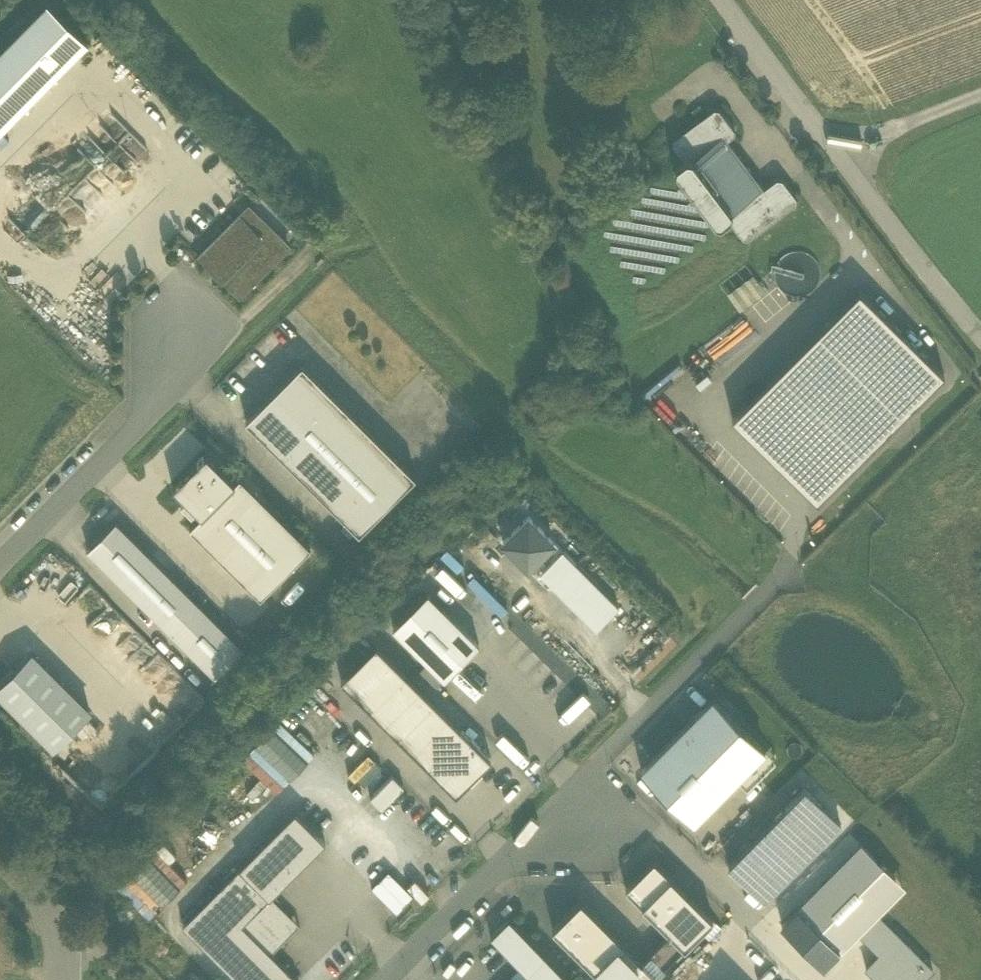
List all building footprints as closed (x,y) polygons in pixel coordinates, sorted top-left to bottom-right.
[(47,1),(0,48),(0,131),(88,41),(47,1)] [(671,141),(683,157),(686,155),(693,156),(732,207),(730,216),(729,217),(743,236),(751,236),(796,202),(797,195),(783,176),(777,175),(766,184),(729,136),(734,132),(736,125),(720,105),(713,105),(672,136),(671,141)] [(128,129),(115,142),(123,151),(120,153),(128,161),(145,146),(128,129)] [(722,223),(729,217),(730,216),(732,207),(693,156),(686,155),(683,157),(676,162),(674,169),(714,221),(722,223)] [(249,204),(239,213),(254,228),(263,218),(249,204)] [(289,244),(263,218),(254,228),(239,213),(199,253),(240,293),(289,244)] [(943,375),(859,290),(731,416),(815,501),(943,375)] [(302,361),(245,418),(359,530),(415,474),(302,361)] [(195,508),(201,513),(201,514),(235,481),(234,480),(206,452),(173,485),(185,498),(181,502),(191,512),(195,508)] [(240,474),(234,480),(235,481),(201,514),(201,513),(189,525),(260,595),(311,545),(240,474)] [(534,560),(553,540),(528,515),(502,541),(528,566),(534,560)] [(243,647),(116,520),(87,548),(215,675),(243,647)] [(553,540),(534,560),(542,569),(562,549),(553,540)] [(619,605),(562,549),(542,569),(540,571),(596,628),(619,605)] [(479,643),(427,592),(393,626),(445,678),(479,643)] [(341,679),(427,764),(462,729),(376,644),(341,679)] [(0,684),(0,692),(54,746),(90,710),(31,652),(0,684)] [(526,675),(576,731),(598,711),(548,655),(526,675)] [(713,696),(684,725),(736,777),(764,749),(765,748),(713,696)] [(279,719),(273,726),(308,759),(314,753),(279,719)] [(736,777),(684,725),(641,769),(693,820),(736,777)] [(273,726),(254,746),(289,779),(308,759),(273,726)] [(456,793),(491,758),(462,729),(427,764),(456,793)] [(289,779),(254,746),(242,758),(276,791),(289,779)] [(736,777),(747,789),(775,760),(764,749),(736,777)] [(251,770),(217,802),(226,811),(260,779),(251,770)] [(404,783),(392,772),(369,795),(380,805),(404,783)] [(805,787),(786,806),(822,842),(841,823),(805,787)] [(765,900),(822,842),(786,806),(729,864),(765,900)] [(296,810),(240,867),(269,896),(271,895),(325,840),(296,810)] [(756,828),(749,835),(752,839),(760,831),(756,828)] [(860,844),(844,860),(885,902),(902,885),(860,844)] [(625,887),(642,903),(670,875),(653,858),(625,887)] [(886,902),(885,902),(844,860),(843,860),(781,923),(824,965),(858,931),(876,912),(886,902)] [(134,862),(120,875),(154,910),(161,903),(147,888),(153,882),(134,862)] [(271,952),(242,923),(269,896),(240,867),(183,924),(240,979),(299,979),(271,952)] [(713,917),(670,874),(642,903),(671,931),(684,945),(685,945),(713,917)] [(242,923),(271,952),(300,923),(271,895),(269,896),(242,923)] [(623,940),(580,898),(552,926),(595,969),(623,940)] [(876,912),(858,931),(879,952),(865,966),(879,979),(921,979),(927,974),(933,969),(876,912)] [(520,979),(572,979),(509,917),(491,936),(520,965),(528,972),(520,979)] [(671,931),(643,960),(656,973),(684,945),(671,931)] [(657,973),(656,973),(643,960),(623,940),(595,969),(606,979),(650,979),(657,973)] [(520,965),(509,976),(512,979),(520,979),(528,972),(520,965)]
